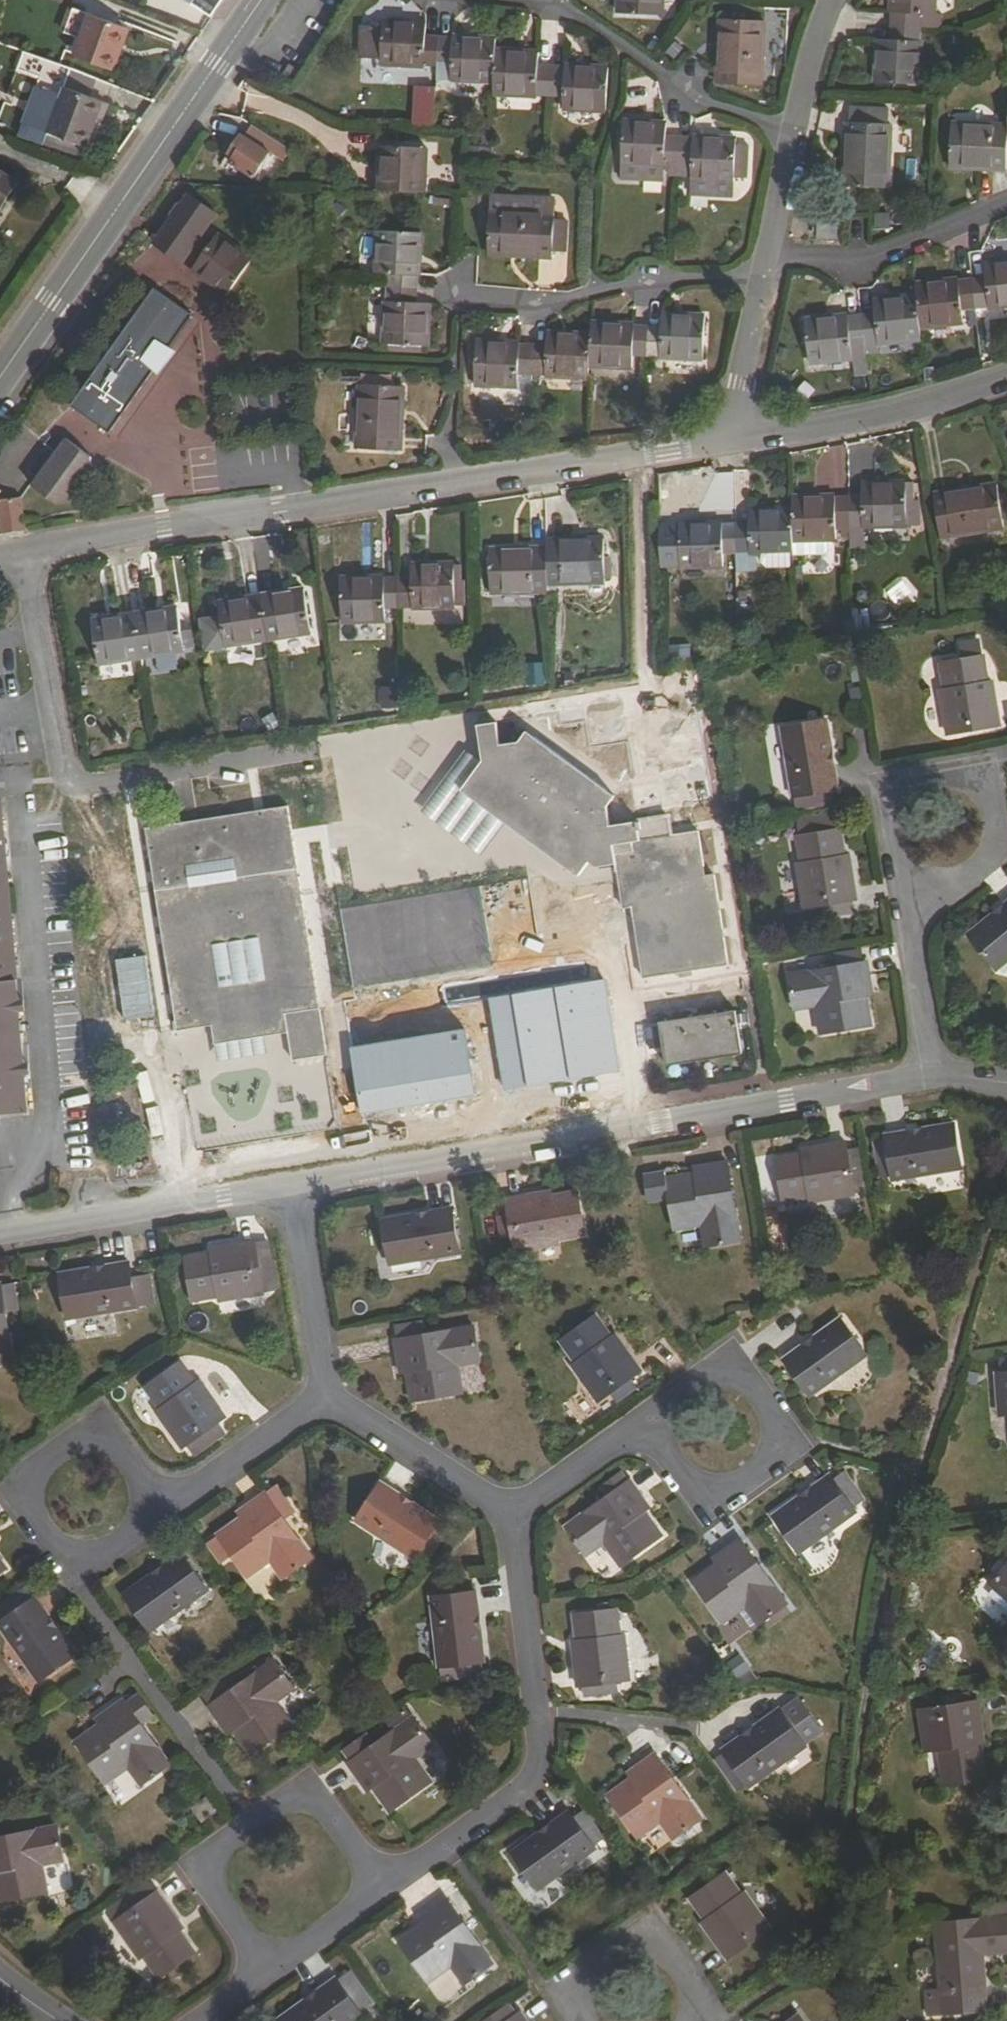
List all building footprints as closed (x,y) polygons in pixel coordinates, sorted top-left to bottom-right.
[(186,1),(212,20),(227,0),(187,0),(186,1)] [(617,14),(663,16),(663,0),(617,0),(617,14)] [(919,29),(920,15),(934,15),(935,0),(890,0),(890,13),(893,14),(892,28),(919,29)] [(81,41),(75,58),(113,72),(128,31),(75,11),(66,35),(81,41)] [(360,63),(380,63),(382,20),(376,20),(376,26),(361,25),(360,63)] [(437,67),(438,36),(425,36),(426,21),(382,20),(380,63),(380,67),(424,69),(425,67),(437,67)] [(720,21),(717,84),(761,86),(764,23),(720,21)] [(918,43),(919,29),(892,28),(892,41),(876,40),(874,83),(920,85),(922,43),(918,43)] [(494,83),(495,50),(496,38),(472,36),(447,36),(438,36),(437,67),(450,67),(450,82),(494,83)] [(548,97),(550,66),(539,66),(539,51),(495,50),(494,83),(494,97),(537,98),(537,96),(548,97)] [(565,65),(564,67),(550,66),(548,97),(563,97),(563,111),(606,111),(608,67),(565,65)] [(290,66),(284,76),(289,80),(296,70),(290,66)] [(435,86),(413,85),(411,125),(434,126),(435,86)] [(65,90),(48,135),(85,148),(102,103),(65,90)] [(664,175),(677,176),(679,137),(665,137),(666,122),(624,121),(622,167),(664,169),(664,175)] [(845,124),(843,186),(889,188),(892,126),(845,124)] [(1006,172),(1006,158),(1006,127),(952,124),(951,169),(1006,172)] [(270,154),(278,142),(255,126),(246,138),(270,154)] [(229,163),(253,179),(270,154),(246,138),(242,135),(228,155),(232,158),(229,163)] [(679,137),(677,176),(690,176),(690,182),(731,184),(732,176),(745,176),(746,142),(734,142),(734,137),(693,136),(693,138),(679,137)] [(379,151),(378,192),(426,194),(427,152),(379,151)] [(0,174),(0,207),(15,184),(0,174)] [(187,194),(153,244),(182,264),(191,251),(201,258),(192,272),(226,296),(253,258),(218,234),(211,243),(201,236),(216,215),(187,194)] [(553,213),(490,210),(488,255),(551,259),(553,213)] [(841,222),(818,221),(817,242),(840,242),(841,222)] [(387,288),(417,290),(417,276),(421,276),(423,234),(375,232),(373,275),(388,276),(387,288)] [(973,309),(989,307),(990,310),(1006,308),(1006,263),(984,265),(985,279),(970,281),(973,309)] [(915,284),(916,297),(919,329),(962,325),(961,310),(973,309),(970,281),(958,282),(958,280),(915,284)] [(416,303),(417,290),(387,288),(386,302),(383,302),(380,345),(427,348),(429,304),(416,303)] [(100,432),(186,310),(157,290),(70,412),(100,432)] [(919,329),(916,297),(874,301),(875,315),(860,316),(864,355),(878,353),(878,346),(920,342),(919,329)] [(186,310),(100,432),(106,437),(194,316),(186,310)] [(661,314),(661,327),(646,327),(645,356),(660,357),(660,360),(702,361),(704,315),(661,314)] [(852,361),(852,356),(864,355),(860,316),(849,317),(847,316),(806,320),(811,366),(852,361)] [(592,322),(591,334),(589,370),(631,371),(632,356),(645,356),(646,327),(633,327),(633,324),(592,322)] [(588,381),(589,370),(591,334),(547,333),(546,346),(532,346),(530,375),(543,376),(543,379),(588,381)] [(519,343),(476,342),(474,388),(517,390),(517,375),(530,375),(532,346),(519,345),(519,343)] [(358,386),(355,450),(399,451),(402,388),(358,386)] [(44,445),(20,480),(55,504),(71,502),(92,473),(90,458),(63,440),(54,452),(44,445)] [(848,450),(819,448),(816,483),(845,485),(848,450)] [(849,499),(849,527),(863,527),(863,529),(904,529),(904,482),(863,482),(863,499),(849,499)] [(996,485),(933,495),(941,540),(1002,529),(996,485)] [(793,497),(793,509),(793,543),(835,542),(835,527),(849,527),(849,499),(834,499),(834,496),(793,497)] [(4,536),(27,532),(23,499),(3,501),(0,506),(0,508),(4,536)] [(793,543),(793,509),(748,510),(748,525),(734,525),(736,554),(736,572),(750,572),(751,555),(761,554),(761,564),(767,569),(789,569),(789,554),(793,554),(793,543)] [(721,523),(680,524),(681,569),(722,569),(722,554),(736,554),(734,525),(721,525),(721,523)] [(547,548),(547,586),(604,585),(603,538),(547,540),(547,548)] [(491,595),(547,593),(547,586),(547,548),(491,550),(491,595)] [(411,565),(411,579),(395,579),(395,608),(412,608),(411,610),(454,609),(454,564),(411,565)] [(384,609),(395,608),(395,579),(384,579),(384,577),(341,578),(342,624),(384,623),(384,609)] [(310,635),(304,591),(261,597),(268,641),(310,635)] [(225,647),(268,641),(261,597),(219,603),(225,647)] [(184,653),(177,609),(133,615),(140,660),(184,653)] [(99,666),(140,660),(133,615),(93,621),(99,666)] [(1001,728),(993,683),(987,684),(983,659),(942,666),(946,690),(940,691),(947,738),(1001,728)] [(672,836),(669,816),(637,820),(611,824),(609,809),(620,795),(533,731),(522,746),(507,748),(502,722),(482,725),(488,762),(467,789),(511,822),(584,875),(594,861),(602,866),(617,864),(624,908),(633,907),(644,978),(729,965),(715,874),(706,876),(699,832),(672,836)] [(783,728),(793,799),(799,798),(801,810),(830,806),(828,794),(836,793),(824,723),(783,728)] [(511,822),(467,789),(488,762),(471,749),(425,809),(486,853),(511,822)] [(145,832),(181,1035),(215,1029),(218,1048),(292,1036),(297,1062),(330,1057),(289,808),(145,832)] [(795,830),(834,825),(832,814),(793,819),(795,830)] [(796,865),(802,909),(828,905),(836,904),(838,917),(857,914),(849,857),(844,858),(840,833),(799,839),(802,864),(796,865)] [(24,1115),(0,840),(0,1117),(24,1115)] [(838,917),(836,904),(828,905),(829,918),(838,917)] [(1006,962),(1006,904),(967,938),(995,972),(1006,962)] [(870,998),(865,966),(863,966),(857,967),(856,955),(836,958),(838,970),(788,977),(793,1010),(813,1006),(818,1033),(868,1025),(864,999),(870,998)] [(662,1023),(668,1067),(743,1055),(737,1012),(662,1023)] [(896,1178),(963,1167),(962,1155),(973,1153),(970,1133),(958,1135),(957,1126),(956,1123),(889,1134),(896,1178)] [(958,1135),(970,1133),(969,1124),(957,1126),(958,1135)] [(812,1199),(856,1191),(855,1182),(854,1175),(865,1174),(862,1154),(851,1156),(850,1147),(849,1141),(805,1148),(805,1151),(781,1155),(787,1198),(811,1194),(812,1199)] [(851,1156),(862,1154),(860,1145),(850,1147),(851,1156)] [(962,1155),(963,1167),(975,1165),(973,1153),(962,1155)] [(654,1199),(673,1196),(679,1227),(708,1222),(715,1221),(718,1243),(742,1240),(730,1161),(696,1166),(698,1172),(670,1177),(669,1170),(649,1174),(654,1199)] [(866,1180),(865,1174),(854,1175),(855,1182),(866,1180)] [(557,1189),(512,1197),(514,1210),(515,1220),(505,1222),(507,1237),(517,1235),(520,1250),(566,1243),(565,1238),(590,1234),(583,1189),(558,1194),(557,1189)] [(389,1218),(397,1263),(464,1251),(456,1207),(389,1218)] [(505,1222),(515,1220),(514,1210),(504,1212),(505,1222)] [(715,1221),(708,1222),(712,1244),(718,1243),(715,1221)] [(272,1261),(269,1242),(256,1244),(259,1263),(272,1261)] [(263,1288),(276,1286),(272,1261),(259,1263),(256,1244),(211,1251),(212,1257),(189,1261),(196,1303),(219,1299),(220,1304),(265,1297),(265,1296),(263,1288)] [(63,1275),(70,1320),(138,1309),(131,1265),(63,1275)] [(155,1302),(151,1281),(139,1284),(143,1304),(155,1302)] [(5,1296),(20,1294),(18,1284),(4,1286),(5,1296)] [(5,1296),(4,1286),(0,1286),(0,1366),(15,1364),(8,1314),(22,1312),(20,1294),(5,1296)] [(263,1288),(265,1296),(277,1294),(276,1286),(263,1288)] [(633,1391),(627,1383),(635,1378),(644,1373),(617,1334),(615,1336),(600,1315),(562,1342),(576,1363),(571,1366),(597,1404),(613,1393),(619,1401),(633,1391)] [(784,1360),(809,1395),(867,1355),(843,1319),(784,1360)] [(402,1404),(412,1402),(413,1406),(465,1397),(460,1367),(485,1363),(478,1327),(403,1340),(409,1377),(398,1379),(402,1404)] [(214,1429),(221,1424),(228,1419),(202,1382),(197,1385),(182,1364),(148,1388),(163,1409),(157,1412),(183,1450),(189,1446),(195,1442),(203,1453),(222,1440),(214,1429)] [(1000,1415),(1006,1414),(1006,1373),(997,1374),(1000,1415)] [(627,1383),(633,1391),(640,1386),(635,1378),(627,1383)] [(214,1429),(222,1440),(229,1435),(221,1424),(214,1429)] [(189,1446),(196,1457),(203,1453),(195,1442),(189,1446)] [(599,1484),(606,1494),(563,1525),(583,1556),(603,1542),(618,1563),(660,1533),(645,1512),(649,1509),(628,1479),(626,1481),(619,1470),(599,1484)] [(774,1516),(799,1552),(857,1512),(832,1475),(774,1516)] [(353,1519),(409,1557),(411,1553),(416,1546),(428,1554),(440,1536),(429,1528),(433,1521),(434,1519),(377,1481),(353,1519)] [(271,1498),(283,1491),(279,1485),(267,1493),(271,1498)] [(282,1578),(312,1556),(288,1522),(284,1517),(295,1510),(283,1491),(271,1498),(267,1493),(239,1513),(243,1519),(208,1543),(219,1559),(231,1551),(234,1556),(248,1576),(270,1560),(282,1578)] [(299,1515),(295,1510),(284,1517),(288,1522),(299,1515)] [(429,1528),(440,1536),(445,1528),(433,1521),(429,1528)] [(716,1563),(692,1581),(721,1623),(745,1605),(759,1626),(787,1605),(739,1538),(711,1557),(716,1563)] [(424,1562),(428,1554),(416,1546),(411,1553),(424,1562)] [(219,1559),(222,1564),(234,1556),(231,1551),(219,1559)] [(123,1595),(149,1631),(208,1589),(182,1553),(123,1595)] [(990,1584),(1006,1598),(1006,1565),(990,1584)] [(21,1591),(29,1601),(34,1598),(26,1587),(21,1591)] [(29,1601),(21,1591),(1,1605),(8,1615),(29,1601)] [(427,1595),(434,1665),(476,1661),(469,1591),(427,1595)] [(29,1601),(8,1615),(1,1620),(0,1621),(0,1624),(37,1679),(75,1654),(35,1597),(34,1598),(29,1601)] [(610,1679),(617,1678),(626,1677),(621,1633),(618,1634),(615,1608),(573,1613),(576,1638),(571,1638),(576,1683),(582,1682),(590,1681),(591,1691),(611,1688),(610,1679)] [(250,1752),(290,1724),(274,1700),(292,1687),(274,1661),(234,1689),(228,1680),(204,1697),(210,1705),(209,1706),(229,1733),(234,1729),(250,1752)] [(610,1679),(611,1688),(618,1687),(617,1678),(610,1679)] [(582,1682),(583,1691),(591,1691),(590,1681),(582,1682)] [(169,1765),(140,1723),(151,1714),(137,1696),(126,1704),(123,1699),(94,1719),(98,1724),(75,1740),(105,1783),(127,1767),(140,1785),(169,1765)] [(920,1710),(926,1751),(939,1749),(945,1785),(987,1779),(981,1742),(984,1742),(978,1701),(920,1710)] [(721,1748),(747,1785),(804,1744),(779,1708),(721,1748)] [(345,1762),(365,1791),(373,1785),(390,1810),(429,1782),(412,1757),(430,1745),(411,1717),(345,1762)] [(625,1770),(629,1776),(606,1792),(635,1833),(659,1816),(672,1834),(699,1814),(653,1750),(625,1770)] [(509,1849),(535,1885),(591,1845),(566,1809),(509,1849)] [(47,1891),(42,1862),(62,1858),(56,1825),(0,1837),(0,1901),(47,1891)] [(700,1917),(728,1954),(771,1924),(743,1885),(738,1889),(723,1869),(690,1893),(705,1914),(700,1917)] [(193,1953),(177,1931),(182,1928),(156,1890),(113,1920),(139,1958),(144,1955),(159,1977),(193,1953)] [(452,1964),(465,1983),(494,1962),(445,1895),(417,1915),(421,1921),(397,1938),(428,1981),(452,1964)] [(944,2012),(989,2009),(984,1952),(1006,1951),(1006,1916),(936,1922),(944,2012)] [(282,2020),(352,2020),(363,2013),(338,1978),(281,2019),(282,2020)] [(521,2011),(519,2013),(510,2001),(483,2020),(528,2020),(521,2011)]
